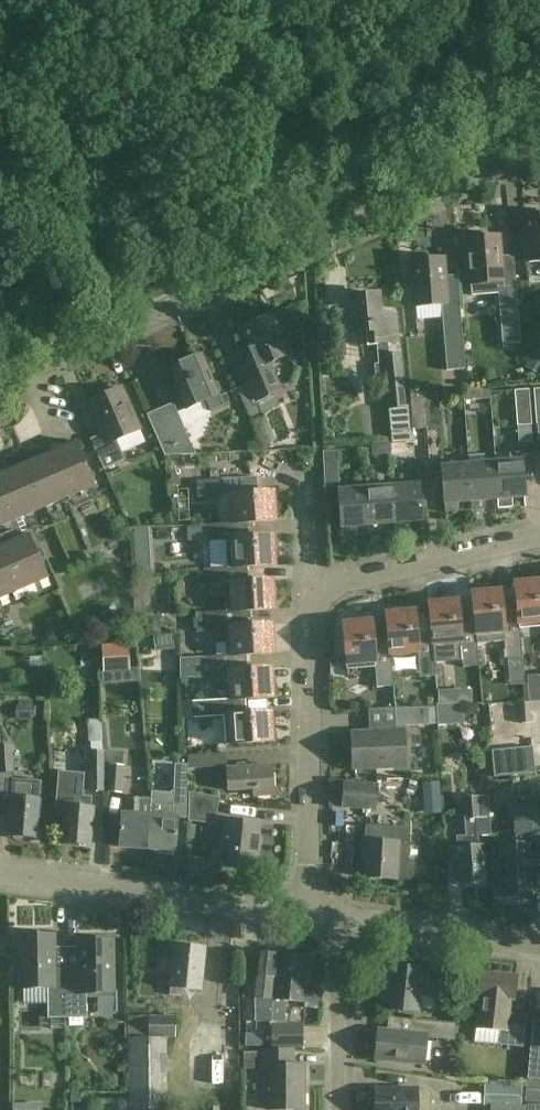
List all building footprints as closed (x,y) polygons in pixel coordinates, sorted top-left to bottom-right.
[(539,260),(539,213),(522,215),(526,261),(539,260)] [(501,286),(504,285),(500,235),(468,237),(472,295),(501,293),(501,286)] [(448,304),(445,257),(411,260),(415,307),(448,304)] [(504,285),(501,286),(501,293),(504,321),(519,320),(516,275),(514,276),(515,285),(504,285)] [(378,382),(387,381),(389,408),(405,406),(400,353),(388,354),(387,343),(400,341),(397,314),(390,314),(381,315),(379,293),(351,296),(354,333),(366,332),(367,345),(377,344),(379,364),(377,365),(378,382)] [(461,307),(441,309),(446,371),(466,369),(461,307)] [(290,353),(273,313),(239,328),(251,355),(239,360),(262,413),(279,406),(274,393),(282,389),(270,362),(290,353)] [(175,381),(187,408),(205,400),(211,413),(225,406),(202,354),(170,368),(173,375),(171,376),(173,381),(175,381)] [(139,428),(121,388),(89,402),(103,433),(90,439),(104,469),(125,460),(116,439),(139,428)] [(481,388),(463,389),(464,400),(482,399),(481,388)] [(518,426),(532,425),(529,390),(515,391),(518,426)] [(424,392),(427,428),(441,427),(438,391),(424,392)] [(427,428),(424,392),(411,393),(414,429),(427,428)] [(147,415),(165,456),(195,455),(173,403),(147,415)] [(48,577),(23,516),(95,485),(77,441),(0,474),(0,533),(4,543),(0,545),(0,598),(48,577)] [(393,443),(389,443),(390,454),(407,453),(407,442),(393,443)] [(389,443),(372,444),(372,449),(373,455),(390,454),(389,443)] [(323,452),(325,487),(339,486),(337,451),(323,452)] [(510,461),(496,462),(499,508),(510,507),(509,498),(526,496),(522,452),(510,453),(510,461)] [(485,463),(469,464),(473,510),(483,509),(483,500),(497,499),(498,508),(499,508),(496,462),(485,463)] [(472,510),(473,510),(469,464),(442,466),(445,512),(457,512),(456,502),(471,501),(472,510)] [(275,491),(249,493),(248,477),(197,481),(198,497),(231,495),(233,523),(248,523),(277,521),(275,491)] [(420,484),(392,486),(393,489),(394,523),(395,533),(407,532),(407,522),(423,521),(420,484)] [(392,486),(366,488),(368,525),(369,535),(381,534),(380,524),(394,523),(393,489),(392,486)] [(354,526),(368,525),(366,488),(339,491),(343,537),(355,536),(354,526)] [(230,540),(232,567),(232,568),(248,567),(248,568),(276,566),(274,536),(249,537),(248,523),(233,523),(205,524),(206,541),(230,540)] [(152,572),(150,545),(135,546),(136,572),(152,572)] [(247,612),(275,610),(273,580),(248,582),(248,568),(248,567),(232,568),(232,567),(204,569),(206,586),(230,584),(232,612),(247,611),(247,612)] [(520,623),(539,622),(539,579),(514,581),(517,612),(518,612),(519,624),(520,623)] [(522,655),(520,623),(519,624),(518,612),(517,612),(503,613),(501,588),(471,591),(474,622),(475,622),(476,634),(504,631),(506,656),(522,655)] [(460,641),(463,667),(479,665),(476,634),(475,622),(474,622),(460,624),(458,598),(428,601),(431,632),(433,644),(460,641)] [(417,634),(414,608),(385,611),(388,643),(389,643),(390,654),(417,652),(419,677),(436,676),(433,644),(431,632),(417,634)] [(119,630),(111,611),(95,618),(103,637),(119,630)] [(221,643),(230,642),(231,656),(246,656),(275,654),(273,624),(248,626),(247,612),(247,611),(232,612),(204,613),(196,614),(197,633),(220,631),(221,643)] [(162,633),(160,616),(146,617),(146,622),(141,623),(142,633),(146,633),(146,635),(162,633)] [(374,644),(372,619),(342,621),(346,665),(375,662),(377,688),(393,686),(390,654),(389,643),(388,643),(374,644)] [(99,650),(99,671),(129,670),(128,649),(99,650)] [(230,700),(246,700),(274,698),(272,669),(247,670),(246,656),(231,656),(179,659),(180,679),(206,678),(205,673),(219,672),(220,685),(229,684),(230,700)] [(539,701),(539,674),(527,675),(530,702),(539,701)] [(439,706),(455,705),(455,691),(439,691),(439,706)] [(247,714),(246,700),(230,700),(191,703),(192,719),(228,716),(230,746),(274,743),(272,713),(247,714)] [(490,703),(491,724),(502,723),(501,703),(490,703)] [(16,706),(16,716),(29,716),(29,706),(16,706)] [(395,708),(396,727),(406,726),(429,725),(428,707),(395,708)] [(405,766),(404,730),(352,732),(353,768),(405,766)] [(503,733),(504,743),(527,741),(526,731),(503,733)] [(12,745),(0,746),(0,774),(13,773),(12,745)] [(534,747),(493,751),(496,777),(537,773),(534,747)] [(90,791),(103,791),(103,773),(102,764),(102,751),(89,752),(89,773),(90,791)] [(102,764),(109,764),(123,765),(123,752),(102,751),(102,764)] [(203,769),(202,755),(189,755),(189,770),(203,769)] [(187,791),(188,773),(188,764),(175,763),(174,773),(173,790),(187,791)] [(121,793),(123,765),(109,764),(108,791),(121,793)] [(253,789),(254,796),(272,795),(270,766),(227,769),(228,790),(253,789)] [(433,810),(439,788),(410,779),(406,793),(413,795),(411,803),(433,810)] [(21,839),(23,837),(36,838),(39,800),(39,799),(40,782),(13,780),(8,835),(13,835),(15,838),(21,839)] [(345,782),(343,807),(375,809),(377,784),(345,782)] [(171,851),(175,851),(177,818),(172,817),(174,794),(151,792),(149,815),(147,849),(159,850),(159,853),(171,854),(171,851)] [(219,798),(189,792),(188,822),(216,825),(219,798)] [(68,796),(67,806),(65,806),(62,842),(90,844),(93,808),(89,808),(90,797),(68,796)] [(489,836),(488,817),(487,796),(463,798),(464,818),(465,836),(455,837),(456,848),(452,848),(453,867),(457,867),(457,883),(468,882),(471,885),(479,884),(481,882),(484,881),(481,836),(489,836)] [(503,860),(501,860),(503,896),(530,895),(529,861),(539,861),(539,796),(515,797),(515,810),(513,810),(514,835),(515,835),(516,849),(503,849),(503,860)] [(141,799),(127,798),(126,813),(122,813),(119,846),(147,849),(149,815),(140,814),(141,799)] [(283,812),(262,814),(263,826),(283,825),(283,812)] [(221,867),(254,870),(259,824),(226,820),(224,833),(221,832),(219,848),(223,848),(221,867)] [(189,826),(190,839),(199,839),(200,857),(212,856),(211,825),(189,826)] [(363,839),(362,861),(366,861),(365,877),(397,880),(397,878),(409,879),(413,876),(414,864),(411,860),(407,860),(409,829),(366,826),(365,839),(363,839)] [(20,934),(21,988),(47,988),(48,1018),(67,1017),(66,969),(54,969),(54,934),(20,934)] [(87,1017),(86,993),(113,993),(112,939),(78,940),(79,969),(66,969),(67,1017),(87,1017)] [(170,975),(169,987),(170,987),(169,994),(181,995),(181,988),(201,990),(205,946),(173,944),(172,957),(165,956),(164,974),(170,975)] [(271,1017),(272,999),(286,1000),(289,954),(257,951),(254,976),(256,976),(254,997),(255,1022),(270,1023),(271,1017)] [(309,956),(289,954),(286,1000),(305,1002),(309,956)] [(387,1003),(387,1009),(418,1012),(420,994),(435,995),(435,992),(444,993),(446,971),(437,970),(437,969),(391,965),(389,989),(379,988),(378,1003),(387,1003)] [(509,1013),(511,999),(514,999),(516,975),(480,972),(477,996),(480,996),(477,1027),(501,1029),(499,1045),(523,1047),(526,1015),(509,1013)] [(191,1018),(191,1047),(212,1047),(212,1052),(239,1052),(238,976),(217,976),(218,1018),(191,1018)] [(321,1009),(323,993),(310,991),(308,1008),(321,1009)] [(271,1011),(285,1013),(286,1002),(272,1001),(271,1011)] [(164,1036),(175,1036),(175,1016),(128,1016),(129,1109),(165,1109),(164,1036)] [(426,1038),(450,1040),(450,1041),(455,1041),(455,1024),(411,1019),(409,1035),(380,1032),(380,1029),(378,1029),(376,1059),(377,1059),(377,1057),(423,1061),(423,1064),(424,1064),(426,1038)] [(539,1080),(539,1022),(532,1021),(527,1079),(539,1080)] [(273,1024),(273,1046),(304,1046),(304,1024),(273,1024)] [(259,1072),(271,1072),(271,1109),(304,1109),(304,1064),(293,1065),(293,1050),(259,1050),(259,1053),(244,1053),(244,1069),(259,1069),(259,1072)] [(484,1084),(483,1106),(490,1106),(490,1109),(525,1109),(525,1106),(522,1106),(523,1085),(484,1084)] [(417,1089),(376,1089),(376,1109),(417,1109),(417,1089)] [(109,1109),(127,1109),(127,1098),(109,1099),(109,1109)]
